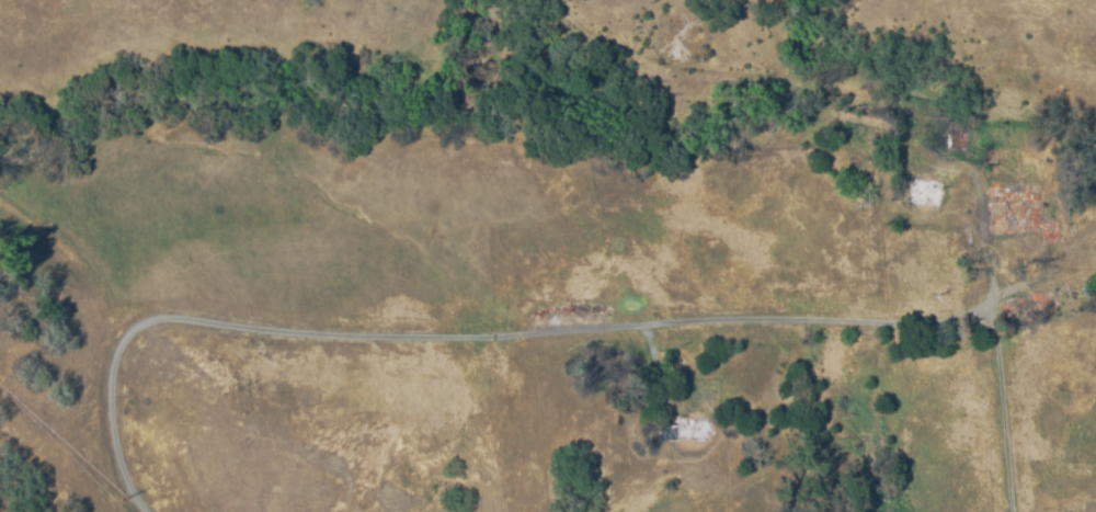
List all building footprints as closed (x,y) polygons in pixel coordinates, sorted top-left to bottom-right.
[(964,146),(949,145),(951,129),(966,130),(964,146)] [(940,203),(913,202),(913,181),(941,181),(940,203)] [(991,229),(990,185),(1037,184),(1038,227),(991,229)] [(1051,291),(1054,304),(1005,314),(1002,299),(1051,291)] [(710,437),(660,437),(660,417),(710,417),(710,437)]
